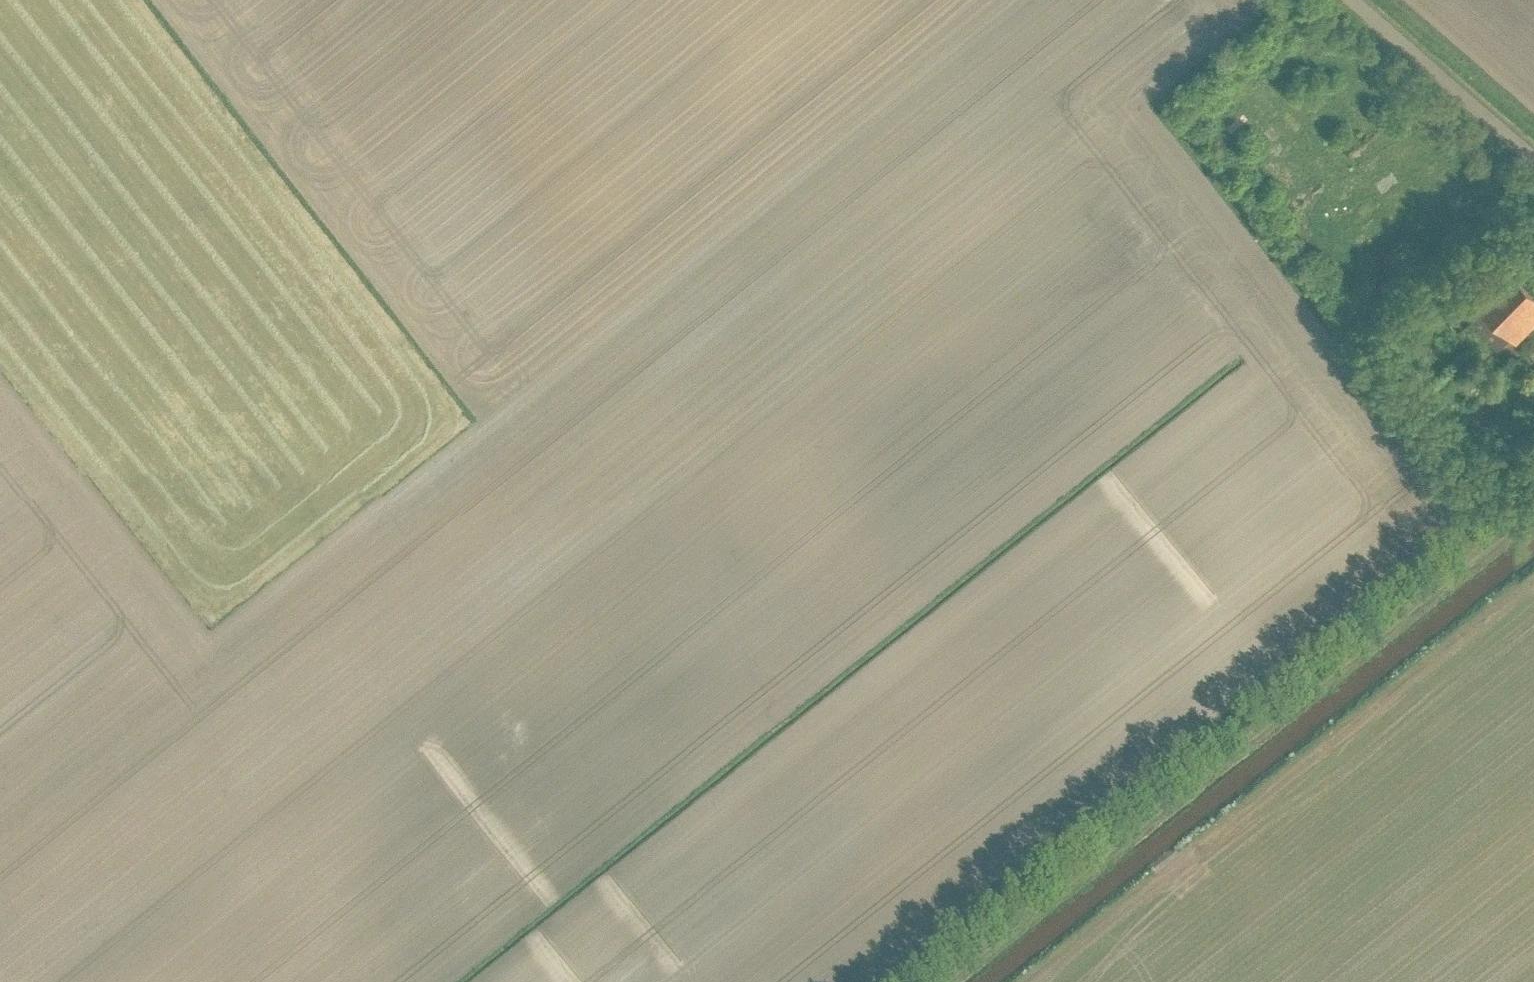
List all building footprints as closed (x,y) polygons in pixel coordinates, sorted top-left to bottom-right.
[(1470,318),(1499,347),(1510,336),(1515,341),(1533,322),(1533,293),(1515,273),(1470,318)]
